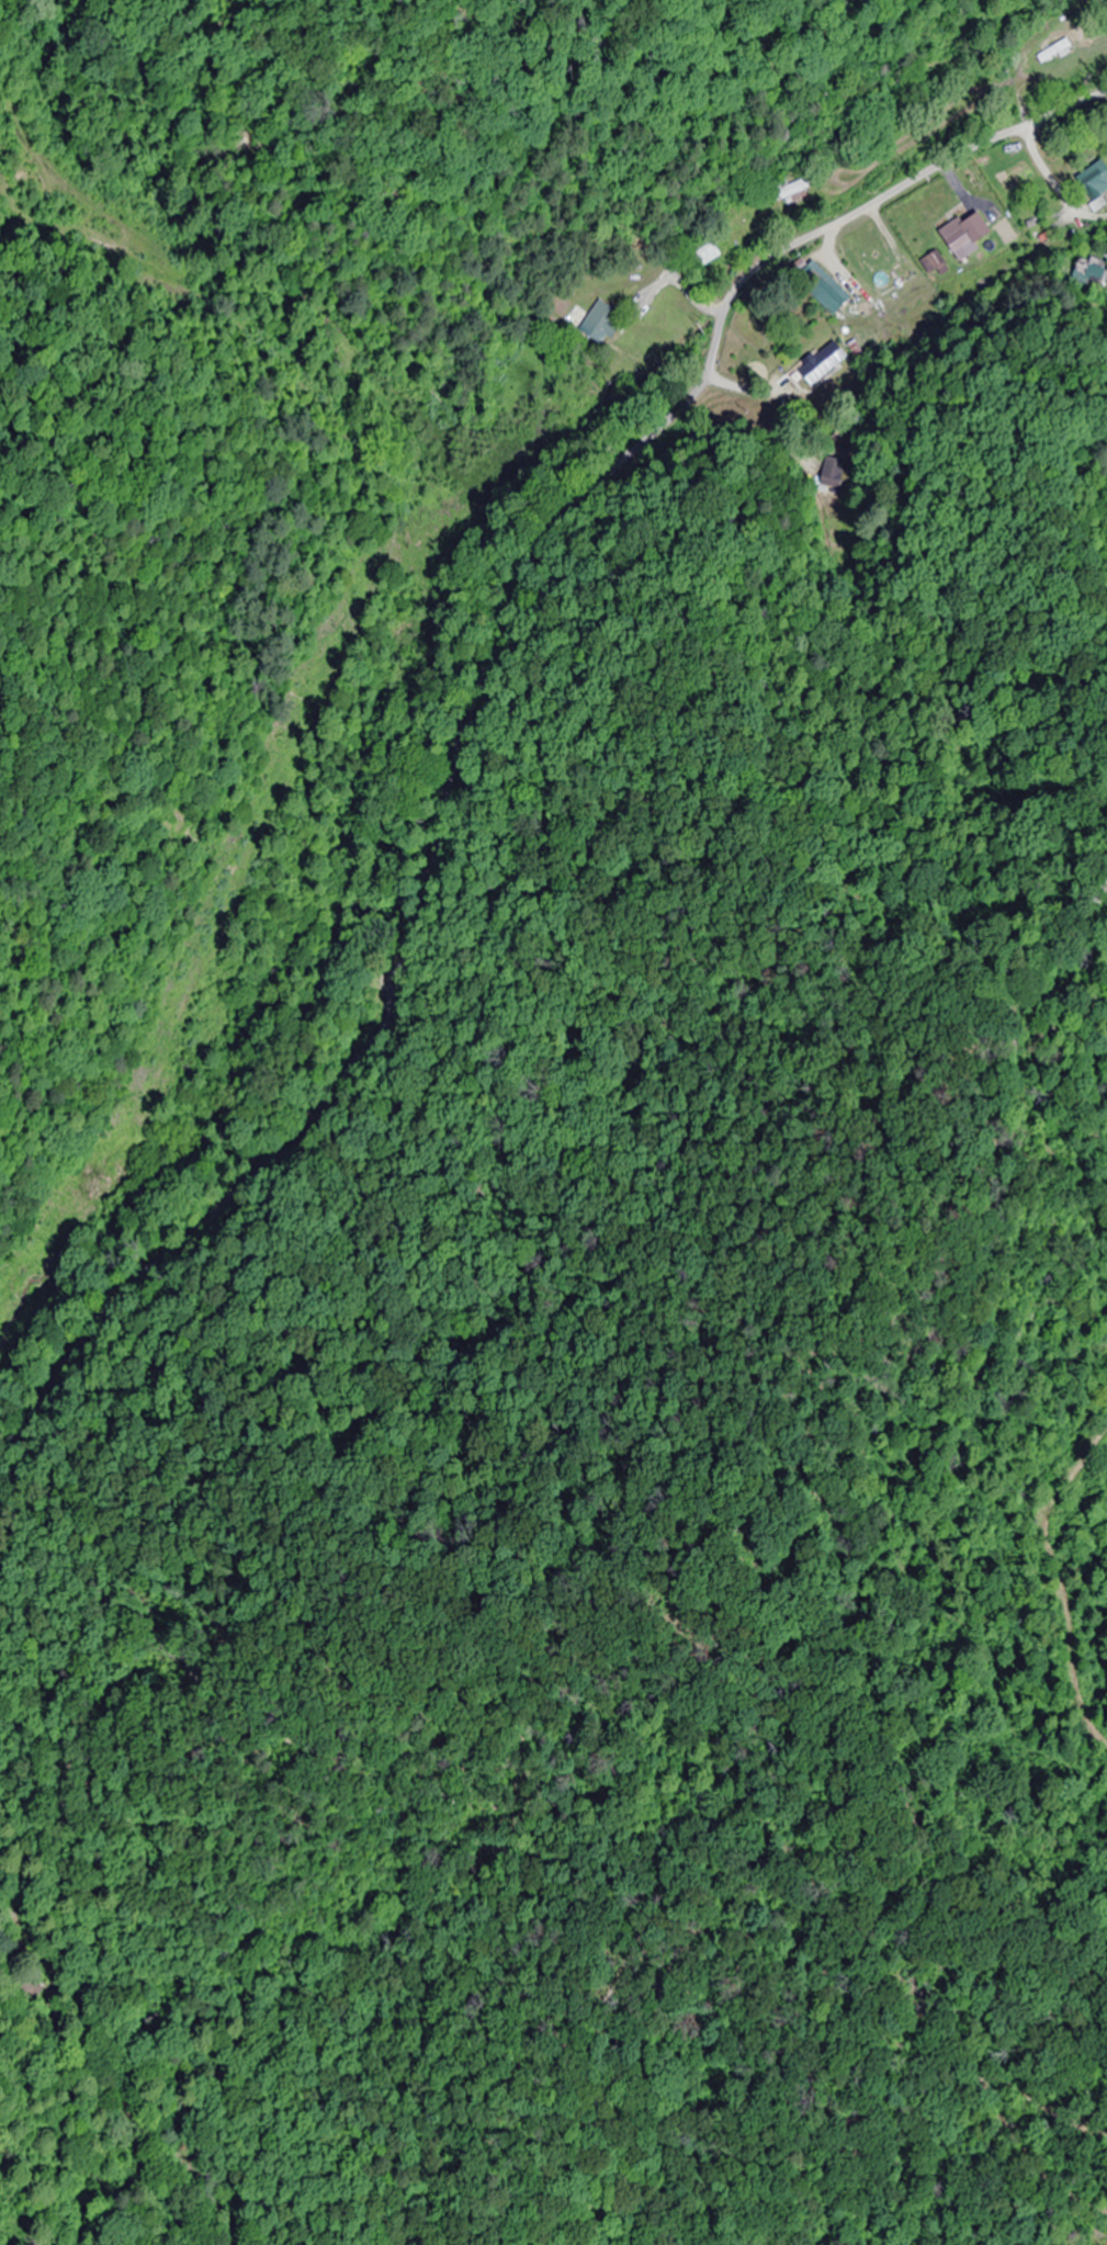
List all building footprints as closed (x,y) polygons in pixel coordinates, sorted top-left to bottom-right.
[(1044,67),(1073,50),(1067,39),(1038,56),(1044,67)] [(1103,160),(1077,178),(1094,202),(1106,192),(1106,166),(1103,160)] [(814,199),(810,181),(785,186),(788,204),(814,199)] [(996,237),(981,211),(943,233),(959,260),(996,237)] [(722,257),(713,240),(693,251),(701,267),(722,257)] [(924,262),(929,273),(941,267),(936,256),(924,262)] [(814,263),(798,278),(834,317),(850,302),(814,263)] [(581,331),(608,349),(629,319),(602,300),(581,331)] [(843,365),(830,348),(799,369),(811,387),(843,365)] [(817,485),(834,489),(842,462),(826,457),(817,485)]
